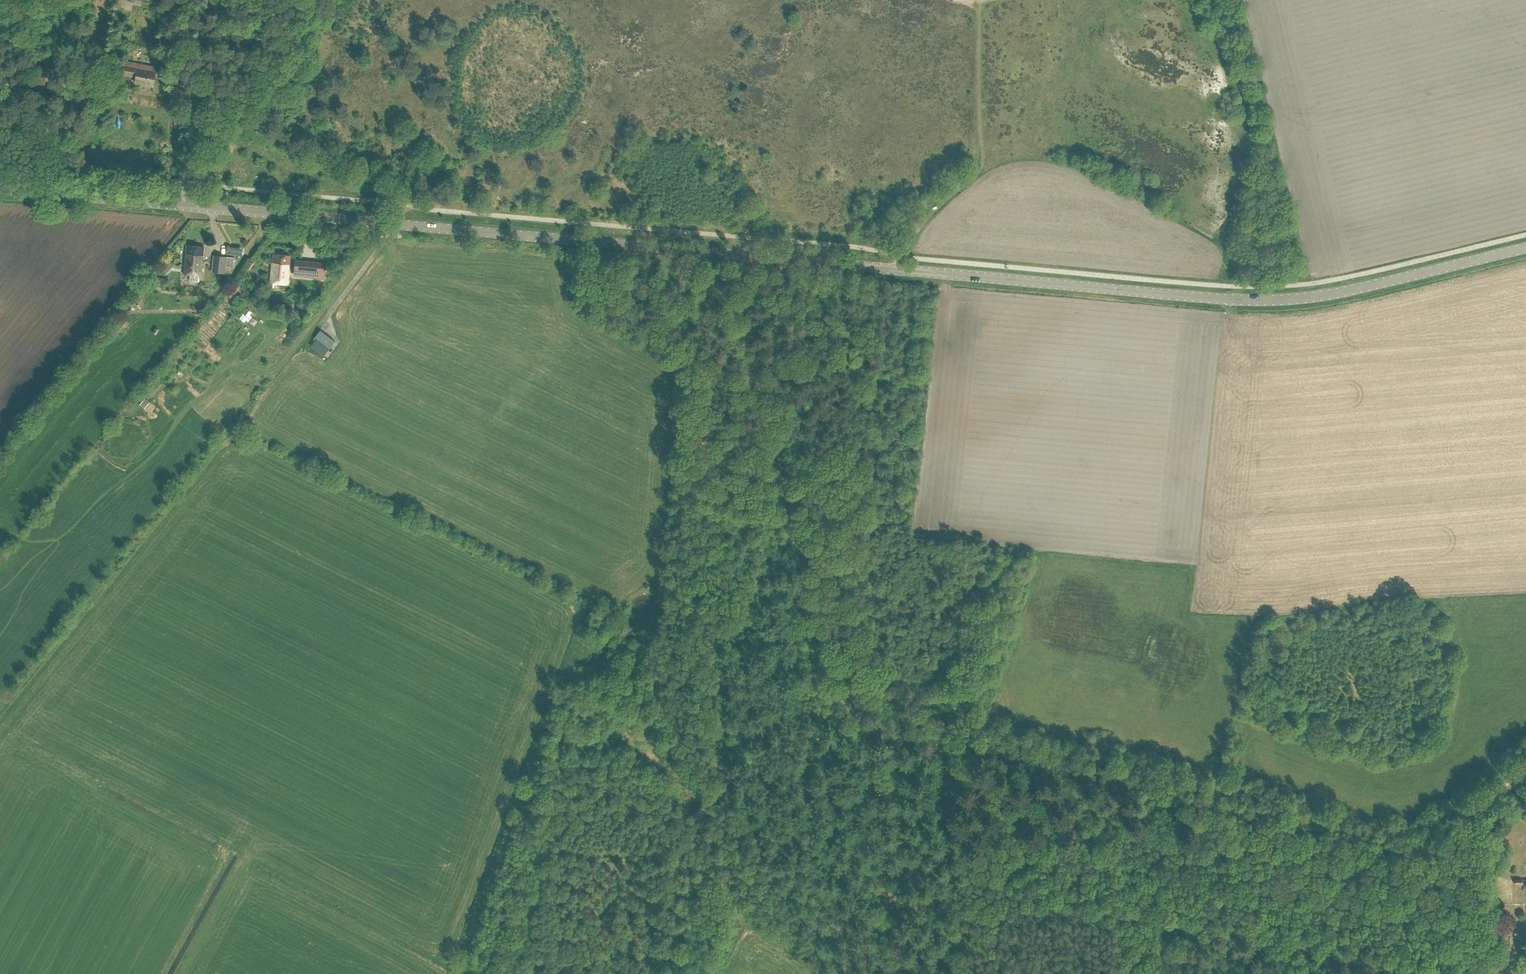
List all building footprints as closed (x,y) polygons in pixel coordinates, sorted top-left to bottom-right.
[(153,88),(153,85),(156,71),(154,70),(154,66),(121,60),(119,74),(135,76),(134,82),(143,84),(143,87),(153,88)] [(204,256),(205,246),(187,244),(184,274),(191,275),(190,280),(192,282),(198,283),(200,281),(201,276),(202,276),(203,261),(201,261),(202,256),(204,256)] [(290,264),(291,255),(272,253),(270,283),(289,285),(290,270),(287,270),(288,264),(290,264)] [(234,267),(235,257),(214,255),(212,272),(230,274),(230,267),(234,267)] [(304,262),(296,261),(295,275),(303,276),(304,262)] [(316,277),(325,278),(326,264),(317,263),(316,277)] [(236,282),(231,287),(236,292),(241,287),(236,282)] [(131,312),(141,296),(137,293),(127,310),(131,312)] [(108,337),(113,340),(128,321),(123,317),(108,337)] [(335,342),(330,338),(326,336),(320,331),(313,340),(328,351),(335,342)]
